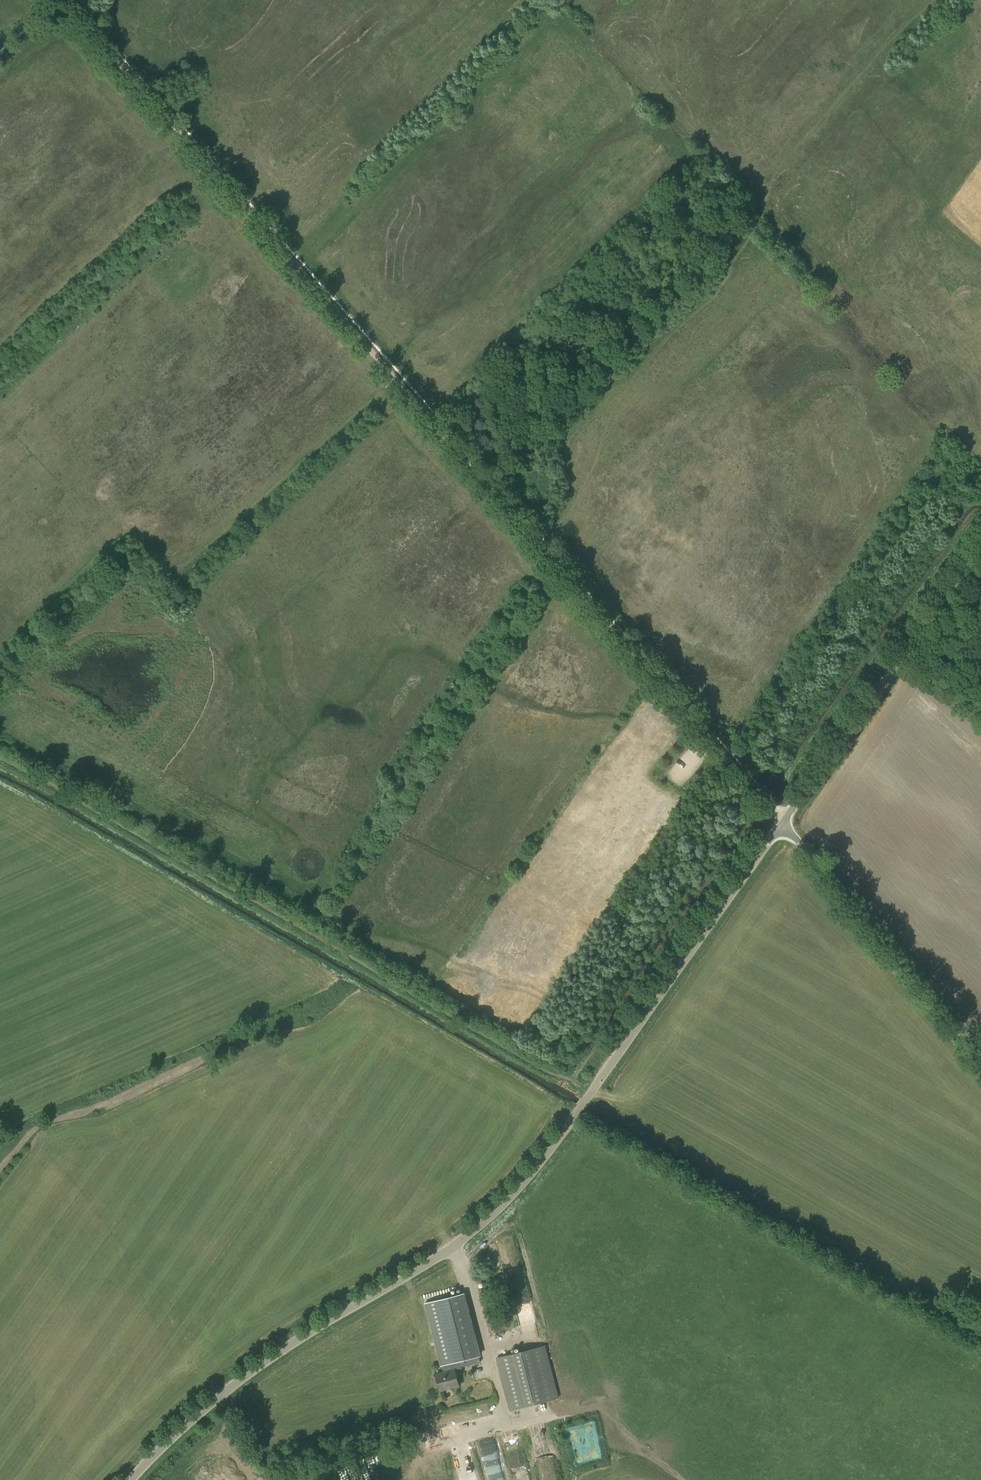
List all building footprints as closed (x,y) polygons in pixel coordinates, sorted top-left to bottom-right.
[(461,1368),(461,1366),(480,1362),(479,1356),(480,1356),(465,1293),(424,1303),(440,1366),(443,1365),(444,1372),(436,1374),(440,1390),(459,1385),(455,1369),(461,1368)] [(510,1410),(544,1402),(559,1398),(545,1345),(530,1349),(496,1358),(510,1410)] [(513,1471),(527,1468),(521,1437),(512,1439),(513,1442),(503,1444),(505,1450),(503,1450),(506,1466),(512,1465),(513,1471)] [(165,1475),(170,1479),(172,1479),(176,1475),(170,1470),(165,1475)]
